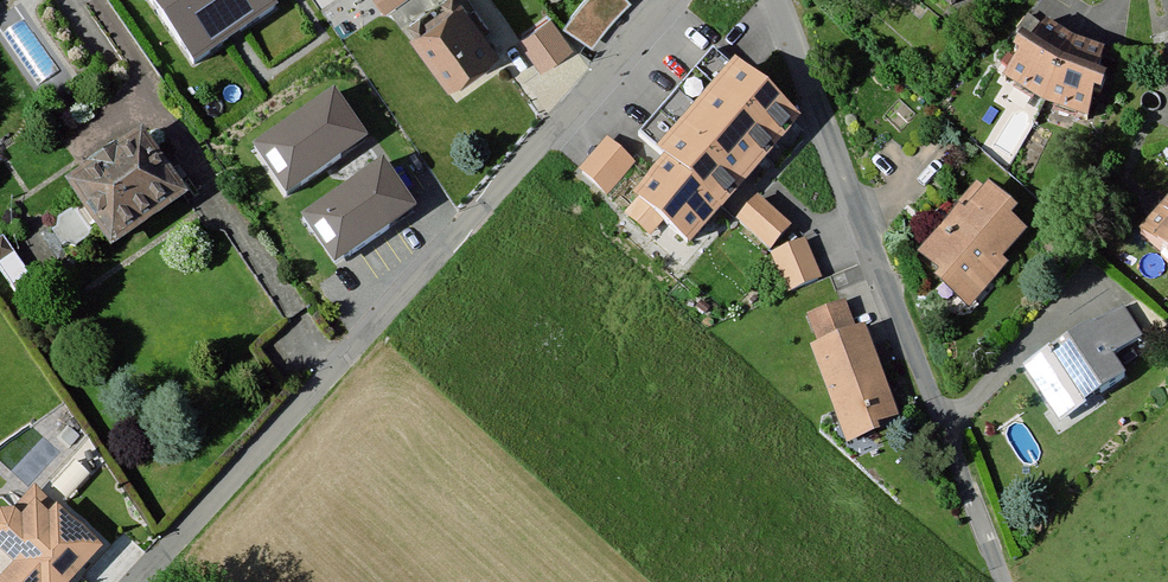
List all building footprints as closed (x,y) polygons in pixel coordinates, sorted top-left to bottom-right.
[(271,0),(149,0),(193,63),(276,7),(271,0)] [(470,0),(461,0),(416,31),(455,85),(505,49),(470,0)] [(629,0),(585,0),(565,25),(593,46),(610,23),(631,2),(629,0)] [(551,10),(518,34),(541,67),(575,43),(551,10)] [(1075,32),(1045,17),(1002,72),(1043,98),(1075,32)] [(1105,44),(1075,32),(1043,98),(1088,114),(1105,44)] [(661,148),(728,57),(711,44),(644,135),(661,148)] [(805,129),(743,72),(631,195),(694,251),(805,129)] [(336,93),(255,149),(291,202),(372,146),(336,93)] [(609,133),(579,165),(607,190),(637,159),(609,133)] [(146,139),(69,191),(116,259),(192,207),(146,139)] [(386,164),(304,219),(335,266),(418,211),(386,164)] [(976,191),(921,258),(945,277),(936,289),(970,317),(1009,270),(1000,266),(1027,233),(976,191)] [(769,251),(789,227),(760,201),(739,224),(769,251)] [(1140,245),(1167,269),(1167,212),(1140,245)] [(808,238),(772,252),(789,293),(825,278),(808,238)] [(850,303),(810,318),(822,351),(813,354),(848,450),(883,437),(880,428),(902,420),(868,329),(860,332),(850,303)] [(1124,306),(1025,370),(1062,426),(1128,383),(1115,363),(1147,342),(1124,306)] [(68,453),(49,481),(70,495),(89,468),(68,453)] [(0,533),(0,581),(75,581),(102,554),(39,493),(0,533)]
